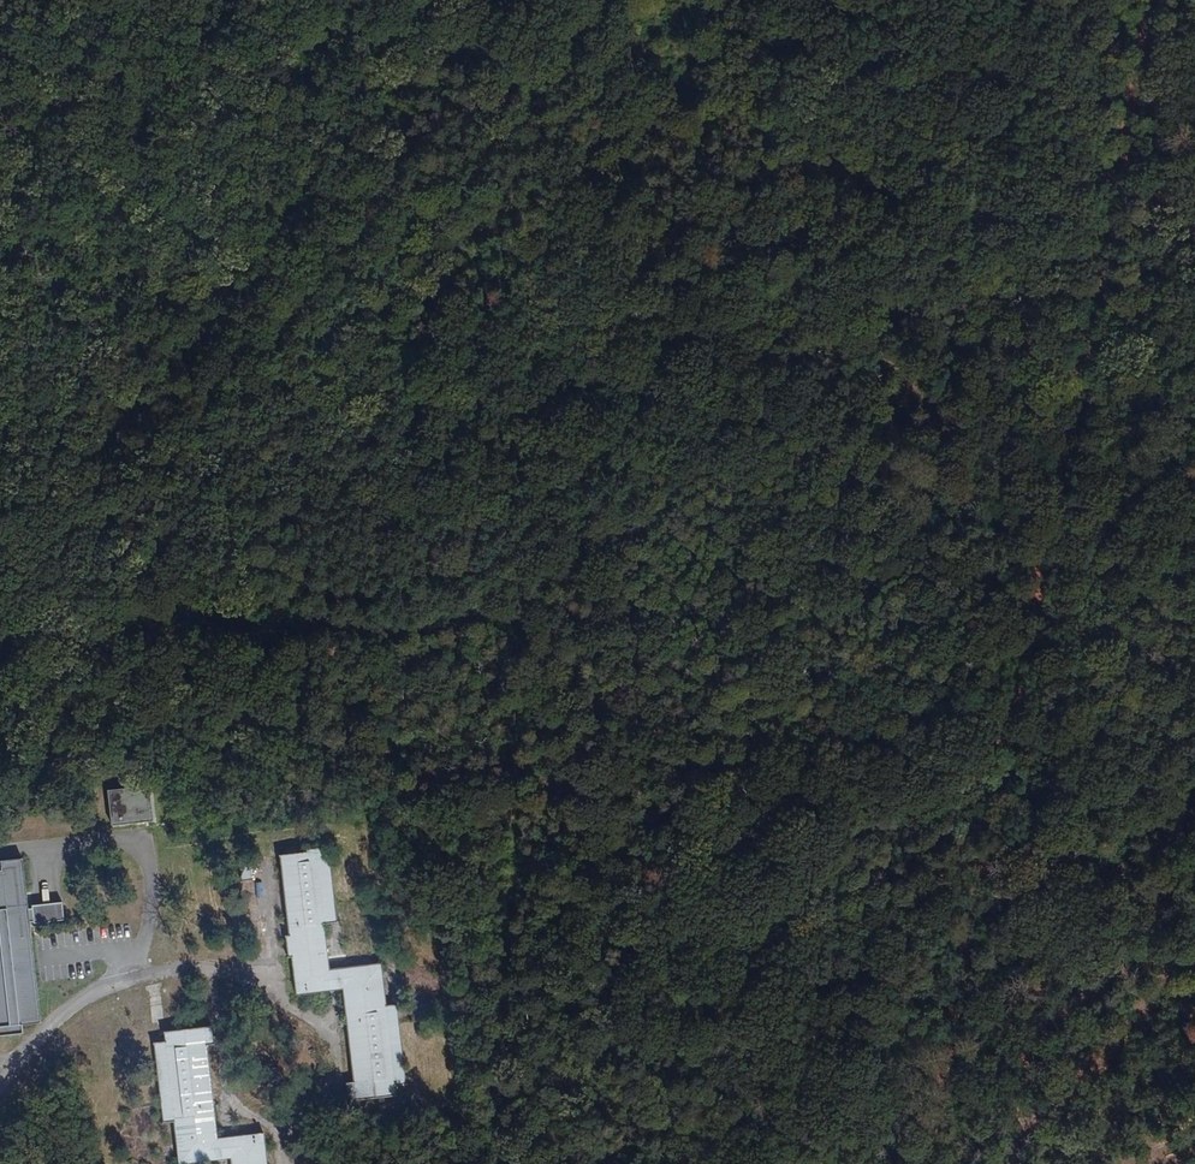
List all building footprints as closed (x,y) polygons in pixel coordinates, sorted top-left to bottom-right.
[(155,827),(150,790),(109,796),(113,832),(155,827)] [(339,921),(331,851),(282,859),(287,902),(298,996),(346,991),(355,1085),(350,1090),(352,1103),(397,1097),(396,1086),(407,1085),(400,1008),(388,1008),(384,966),(332,971),(326,922),(339,921)] [(27,862),(3,864),(4,873),(0,873),(0,1038),(26,1035),(24,1026),(45,1024),(27,862)] [(266,1136),(220,1141),(209,1046),(215,1045),(213,1029),(154,1035),(167,1123),(178,1122),(182,1163),(200,1163),(233,1161),(234,1163),(269,1163),(266,1136)]
